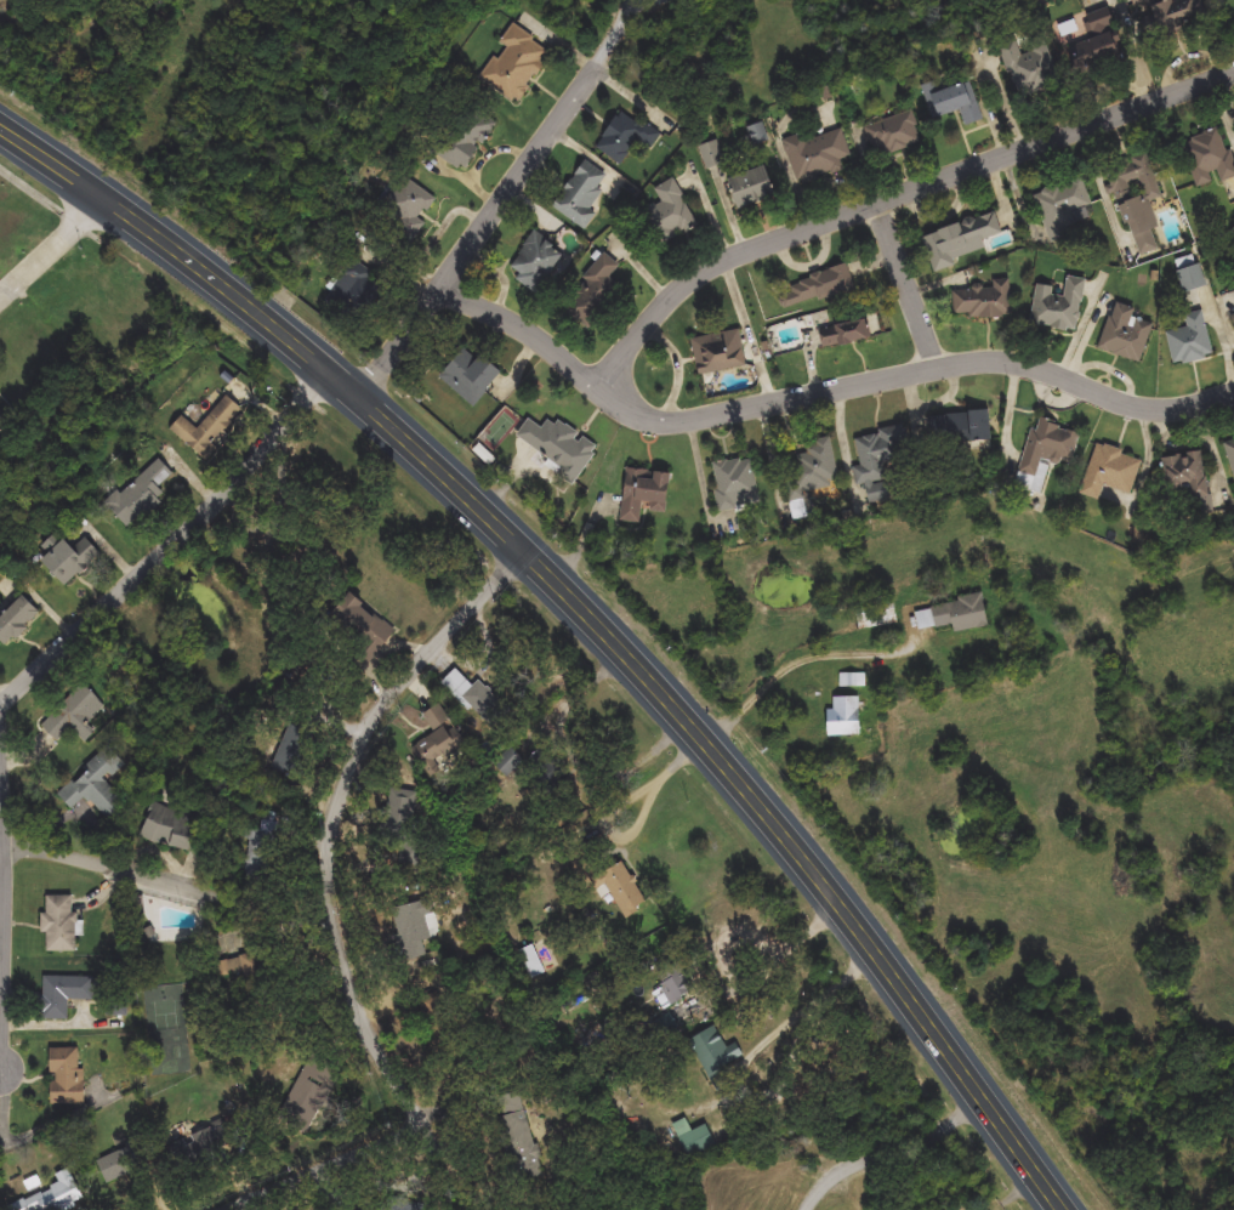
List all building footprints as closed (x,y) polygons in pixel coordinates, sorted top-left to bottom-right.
[(1137,6),(1135,0),(1162,0),(1162,1),(1166,0),(1203,0),(1209,17),(1159,34),(1149,2),(1137,6)] [(1111,29),(1120,62),(1077,74),(1070,46),(1096,40),(1088,15),(1110,8),(1115,28),(1111,29)] [(552,52),(516,101),(487,79),(510,49),(500,41),(514,23),(552,52)] [(1002,45),(1018,40),(1023,53),(1050,46),(1060,83),(1017,96),(1002,45)] [(965,126),(962,113),(937,118),(932,92),(974,84),(982,123),(965,126)] [(624,165),(597,149),(621,108),(663,132),(653,149),(638,141),(624,165)] [(868,126),(914,114),(922,146),(876,158),(868,126)] [(434,152),(459,115),(488,135),(464,171),(434,152)] [(852,158),(842,160),(846,172),(800,186),(785,141),(807,135),(808,141),(843,130),(852,158)] [(1226,130),(1233,163),(1233,178),(1222,182),(1219,172),(1212,174),(1215,183),(1196,188),(1183,142),(1226,130)] [(700,147),(717,140),(727,163),(709,170),(700,147)] [(1138,256),(1108,167),(1149,153),(1165,197),(1151,201),(1160,228),(1153,231),(1159,249),(1138,256)] [(553,206),(586,160),(608,176),(601,187),(605,191),(592,210),(598,215),(587,231),(553,206)] [(729,177),(767,169),(774,199),(737,209),(729,177)] [(438,200),(422,218),(428,223),(414,242),(373,209),(402,171),(438,200)] [(642,195),(677,180),(698,227),(663,243),(642,195)] [(1036,194),(1085,180),(1096,217),(1068,226),(1071,237),(1051,243),(1036,194)] [(989,251),(934,271),(922,237),(995,210),(1003,233),(984,240),(989,251)] [(545,284),(512,262),(534,231),(565,254),(545,284)] [(621,267),(610,279),(622,289),(590,329),(562,306),(605,254),(621,267)] [(1176,263),(1195,255),(1209,285),(1188,294),(1176,263)] [(388,282),(365,324),(325,302),(348,260),(388,282)] [(857,289),(785,312),(778,289),(848,266),(857,289)] [(1031,325),(1039,284),(1054,288),(1053,295),(1065,296),(1069,277),(1087,280),(1079,333),(1031,325)] [(1014,316),(956,322),(952,288),(1011,282),(1014,316)] [(1133,318),(1154,324),(1142,363),(1101,351),(1115,302),(1136,309),(1133,318)] [(1205,311),(1215,357),(1175,365),(1167,333),(1189,328),(1185,316),(1205,311)] [(820,328),(872,319),(875,340),(824,348),(820,328)] [(693,339),(741,330),(747,367),(699,375),(693,339)] [(439,379),(466,345),(502,373),(476,407),(439,379)] [(199,459),(167,431),(181,415),(195,428),(224,396),(241,410),(199,459)] [(576,482),(517,439),(541,405),(601,448),(576,482)] [(991,443),(933,447),(931,415),(990,413),(991,443)] [(1073,465),(1053,460),(1044,495),(1017,488),(1035,419),(1081,431),(1073,465)] [(863,467),(857,437),(906,427),(912,458),(885,464),(888,479),(860,485),(857,468),(863,467)] [(804,492),(807,504),(791,506),(786,475),(797,473),(794,456),(809,454),(807,442),(832,438),(841,485),(804,492)] [(1226,444),(1233,442),(1233,474),(1226,444)] [(1133,494),(1105,485),(1101,500),(1081,494),(1097,444),(1144,459),(1133,494)] [(1168,493),(1162,459),(1204,451),(1213,513),(1196,517),(1192,488),(1168,493)] [(721,512),(712,464),(754,456),(761,505),(721,512)] [(126,527),(107,505),(160,459),(180,481),(126,527)] [(627,468),(671,473),(666,512),(644,510),(642,523),(621,521),(627,468)] [(86,539),(102,555),(66,589),(41,562),(53,550),(47,544),(58,534),(74,550),(86,539)] [(329,620),(348,593),(399,629),(380,655),(329,620)] [(6,648),(0,642),(0,617),(23,595),(41,614),(6,648)] [(955,634),(954,625),(921,632),(916,609),(983,596),(989,626),(955,634)] [(865,631),(859,608),(893,597),(899,621),(865,631)] [(465,668),(505,708),(488,725),(448,684),(465,668)] [(866,687),(841,687),(841,675),(866,675),(866,687)] [(89,723),(97,732),(86,742),(72,728),(57,744),(40,727),(83,683),(106,706),(89,723)] [(829,709),(835,709),(835,697),(860,697),(860,735),(829,735),(829,709)] [(468,743),(444,768),(426,750),(451,725),(468,743)] [(315,735),(296,778),(273,767),(292,726),(315,735)] [(126,765),(108,782),(129,806),(110,822),(89,796),(73,811),(57,793),(110,748),(126,765)] [(413,837),(386,834),(392,788),(420,791),(413,837)] [(200,817),(188,852),(142,837),(153,802),(200,817)] [(265,830),(265,818),(278,819),(277,880),(248,879),(249,830),(265,830)] [(648,905),(622,918),(602,876),(627,864),(648,905)] [(75,953),(45,953),(46,897),(76,897),(75,953)] [(434,941),(406,948),(396,910),(422,902),(434,941)] [(146,939),(138,928),(148,922),(155,933),(146,939)] [(521,951),(534,945),(547,973),(533,979),(521,951)] [(265,955),(268,987),(224,993),(221,961),(265,955)] [(664,1010),(653,985),(684,971),(695,995),(664,1010)] [(68,1019),(42,1019),(44,977),(97,978),(96,1000),(69,1000),(68,1019)] [(442,1056),(420,1001),(451,988),(474,1043),(442,1056)] [(129,1016),(110,1016),(110,1000),(129,1000),(129,1016)] [(711,1074),(693,1038),(716,1026),(727,1049),(738,1044),(744,1057),(711,1074)] [(84,1104),(51,1104),(51,1049),(84,1049),(84,1104)] [(336,1081),(301,1115),(284,1098),(318,1064),(336,1081)] [(161,1146),(221,1115),(234,1143),(175,1172),(161,1146)] [(546,1176),(524,1183),(506,1124),(528,1117),(546,1176)] [(679,1138),(707,1125),(717,1146),(689,1158),(679,1138)] [(99,1192),(86,1161),(136,1140),(149,1170),(99,1192)] [(84,1204),(67,1209),(13,1209),(11,1205),(61,1187),(56,1174),(72,1169),(84,1204)] [(421,1200),(421,1209),(366,1209),(366,1199),(421,1200)]
